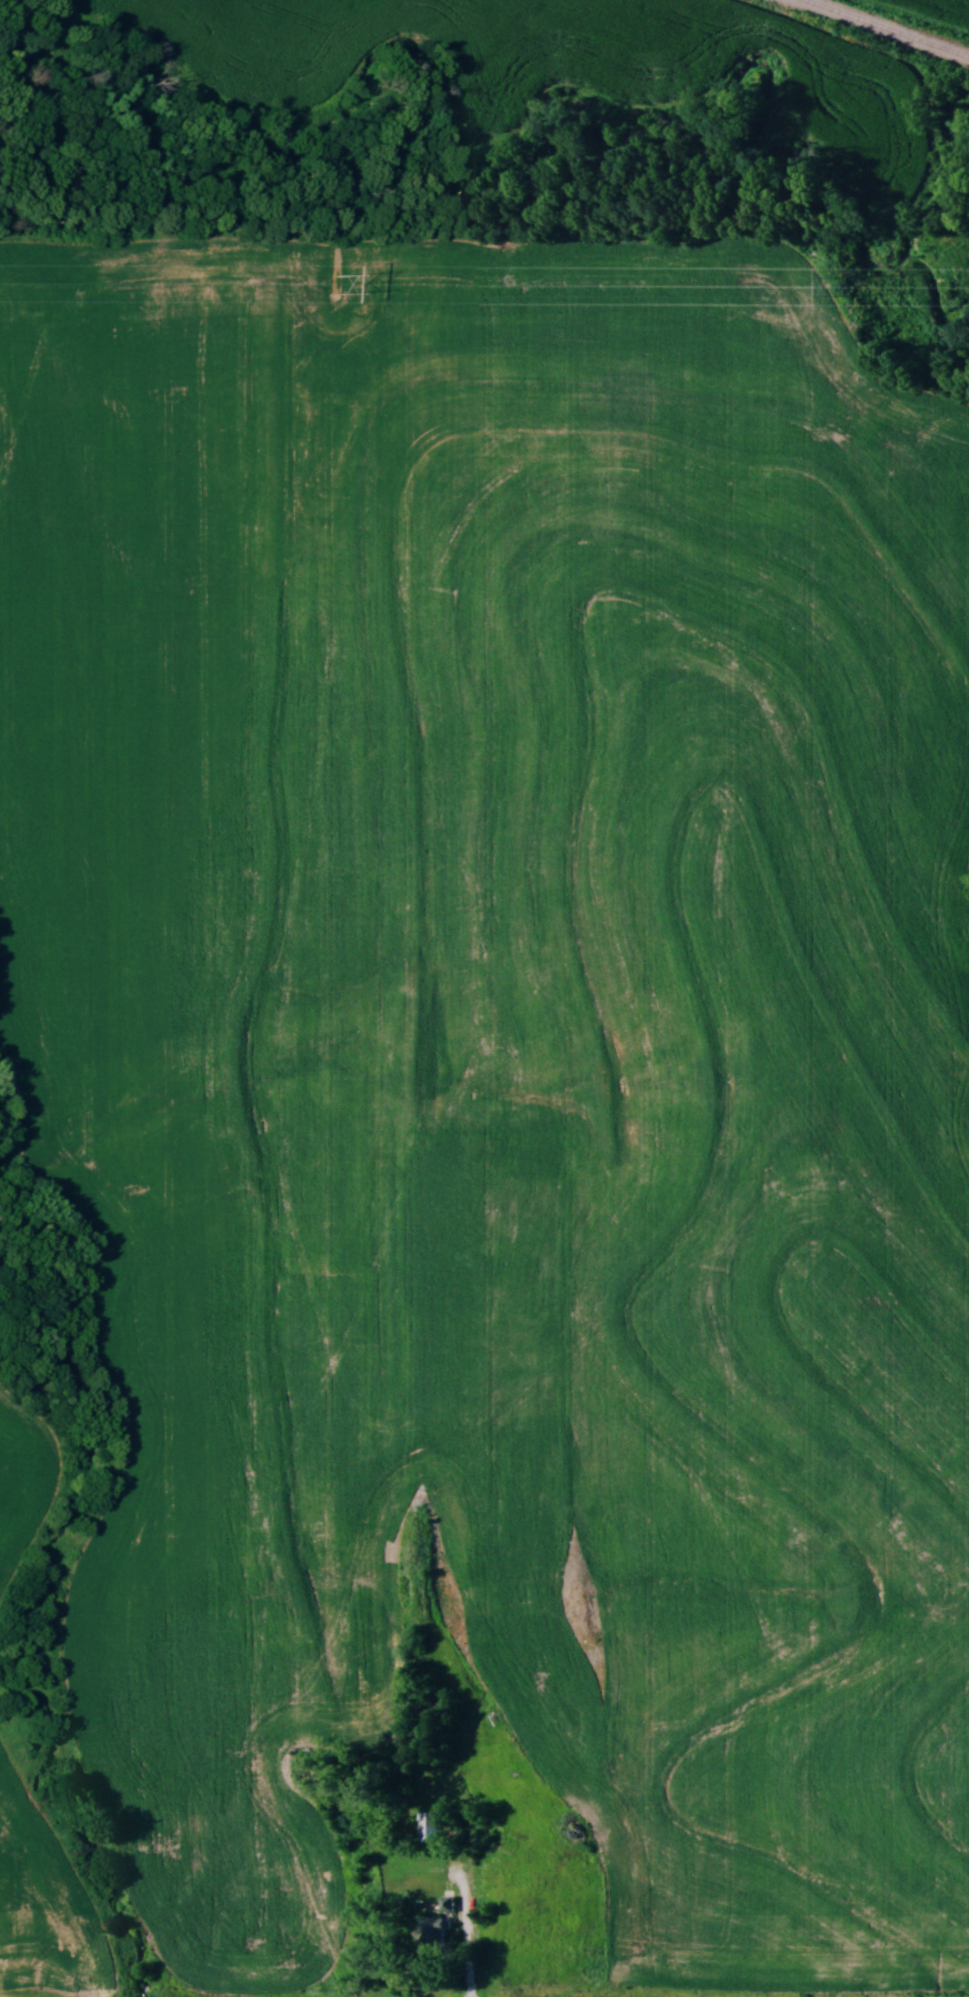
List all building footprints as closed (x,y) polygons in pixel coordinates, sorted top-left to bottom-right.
[(422,1831),(439,1830),(438,1812),(422,1813),(422,1831)] [(420,1916),(419,1940),(449,1941),(449,1917),(420,1916)]
